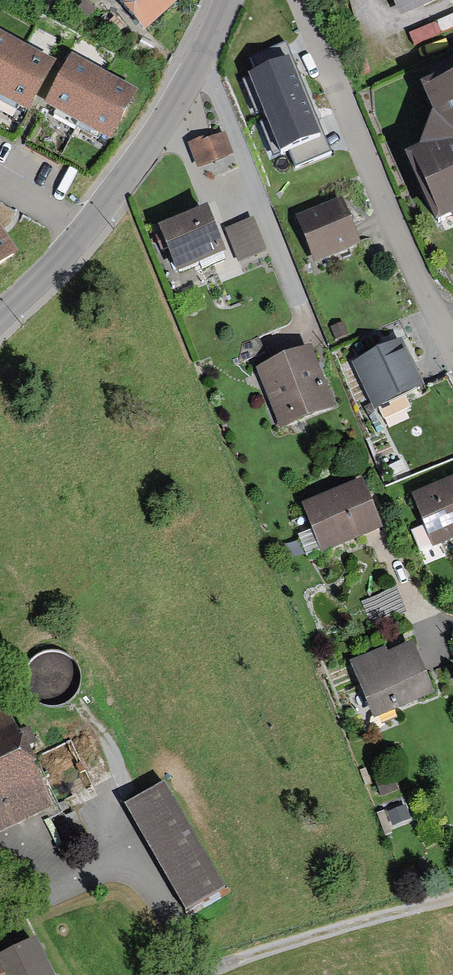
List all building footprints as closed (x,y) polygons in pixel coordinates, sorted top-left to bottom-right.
[(146,31),(179,0),(117,0),(146,31)] [(402,18),(440,0),(393,0),(402,18)] [(30,113),(55,62),(0,35),(0,99),(30,113)] [(333,154),(288,42),(249,58),(256,75),(249,78),(281,157),(289,153),(295,169),(333,154)] [(52,107),(110,141),(136,95),(78,62),(52,107)] [(420,90),(433,117),(420,153),(404,160),(436,230),(452,223),(452,75),(420,90)] [(207,137),(188,145),(198,169),(233,155),(225,134),(208,141),(207,137)] [(295,218),(314,265),(361,246),(342,199),(295,218)] [(208,210),(158,230),(177,277),(227,257),(208,210)] [(267,252),(254,218),(225,230),(238,264),(267,252)] [(21,259),(0,231),(0,275),(21,259)] [(352,365),(374,412),(425,389),(403,341),(352,365)] [(281,431),(336,409),(312,348),(256,370),(281,431)] [(452,541),(452,479),(411,496),(433,549),(452,541)] [(322,556),(383,531),(362,481),(302,506),(322,556)] [(406,614),(396,588),(361,602),(371,628),(406,614)] [(429,667),(452,660),(452,657),(447,636),(422,643),(429,667)] [(435,697),(413,645),(388,655),(386,649),(350,663),(374,722),(435,697)] [(52,809),(35,772),(38,770),(24,742),(20,744),(5,712),(0,714),(0,833),(52,809)] [(375,783),(381,798),(398,791),(392,776),(375,783)] [(124,807),(185,913),(224,890),(164,785),(124,807)] [(387,813),(392,827),(410,820),(405,806),(387,813)] [(37,943),(0,959),(0,974),(51,974),(37,943)]
